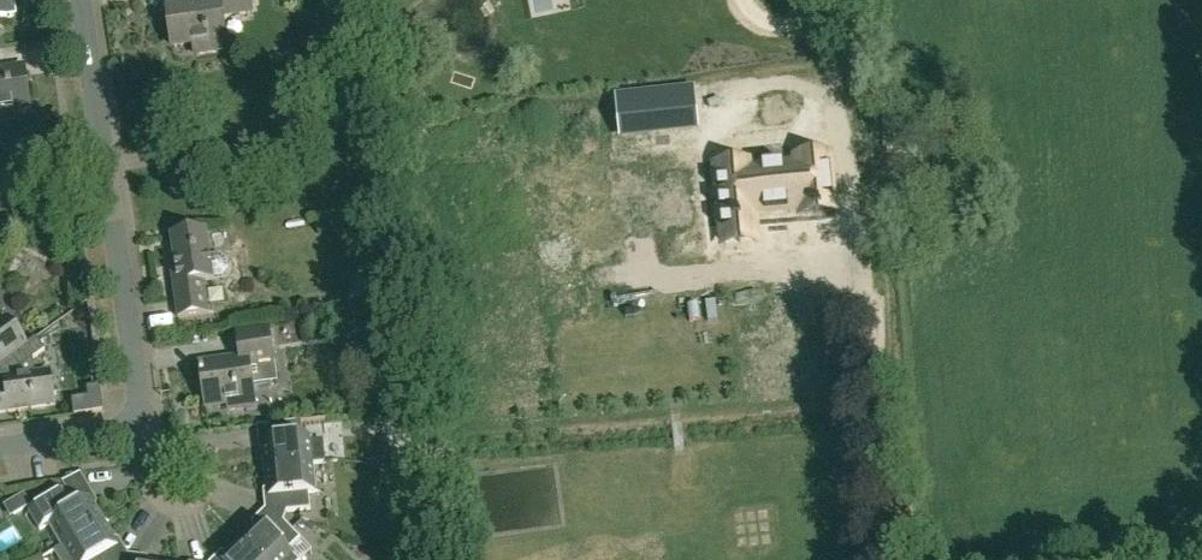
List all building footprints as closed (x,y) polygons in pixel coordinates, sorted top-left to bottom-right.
[(15,15),(13,0),(0,0),(0,17),(15,15)] [(250,11),(248,0),(209,0),(209,2),(165,8),(170,45),(193,42),(194,54),(225,49),(220,16),(250,11)] [(29,108),(22,66),(0,69),(0,119),(14,117),(13,110),(29,108)] [(692,91),(620,99),(623,134),(696,126),(692,91)] [(536,249),(592,249),(592,156),(546,156),(546,174),(537,174),(536,249)] [(749,166),(717,169),(722,220),(724,244),(756,241),(754,217),(754,212),(801,208),(802,213),(815,211),(815,212),(821,212),(821,211),(834,210),(829,158),(797,161),(797,166),(784,167),(784,164),(762,166),(763,169),(750,170),(749,166)] [(209,255),(205,230),(169,235),(176,279),(171,279),(176,317),(208,312),(203,281),(213,279),(212,277),(222,275),(227,268),(226,259),(218,253),(209,255)] [(12,355),(27,343),(26,343),(7,317),(0,322),(0,363),(12,355)] [(253,385),(276,381),(269,329),(235,333),(238,356),(199,362),(205,406),(225,403),(226,408),(256,404),(253,385)] [(36,337),(36,336),(26,343),(27,343),(12,355),(20,367),(22,375),(4,377),(6,391),(0,392),(0,411),(55,403),(50,371),(35,373),(33,358),(45,349),(36,337)] [(262,439),(265,467),(313,462),(325,461),(323,439),(311,440),(310,434),(303,435),(302,419),(278,422),(280,437),(262,439)] [(316,490),(313,462),(265,467),(268,495),(285,494),(287,510),(311,507),(309,491),(316,490)] [(54,550),(54,551),(104,521),(89,497),(75,506),(64,489),(27,512),(38,529),(48,523),(62,545),(54,550)] [(239,539),(260,559),(299,559),(288,548),(300,537),(283,520),(271,531),(259,519),(239,539)] [(54,551),(60,559),(107,559),(103,554),(118,545),(104,521),(54,551)] [(239,539),(218,558),(220,559),(260,559),(239,539)]
